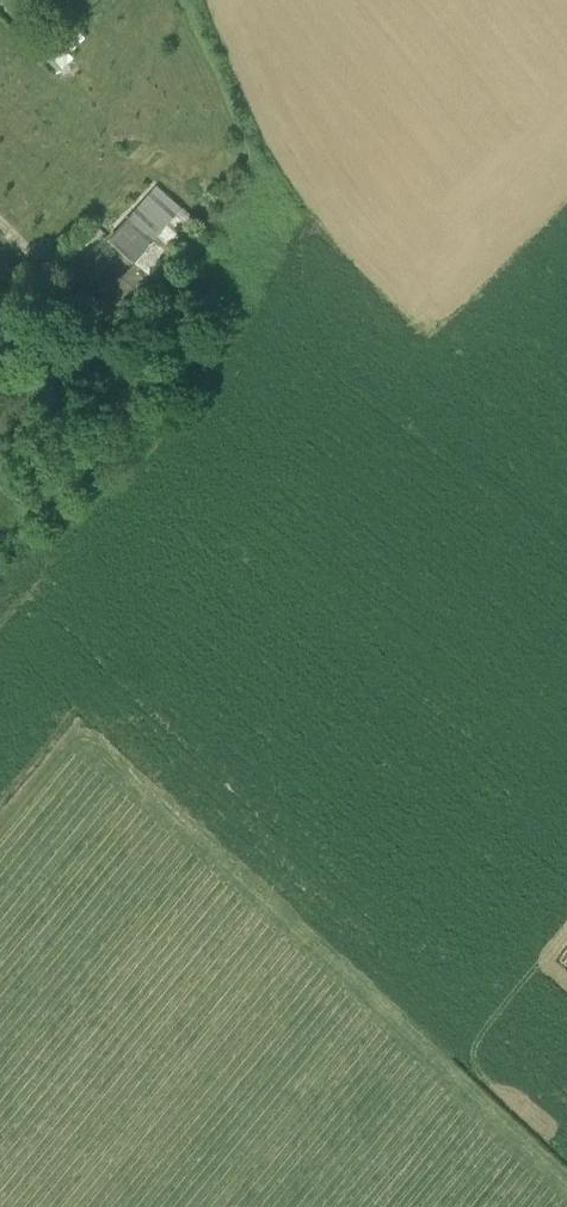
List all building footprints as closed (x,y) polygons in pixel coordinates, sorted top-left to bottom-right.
[(142,285),(141,285),(190,230),(189,230),(196,222),(197,223),(199,220),(158,183),(110,237),(135,259),(122,274),(123,275),(86,316),(101,330),(142,285)]
